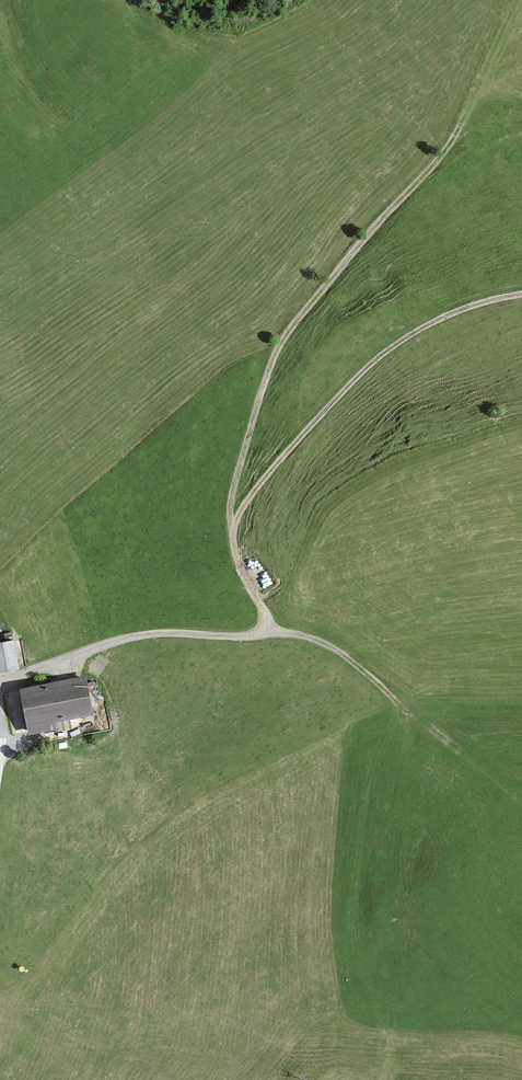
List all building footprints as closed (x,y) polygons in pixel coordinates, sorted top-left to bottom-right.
[(10,667),(6,649),(0,650),(0,669),(10,667)] [(41,721),(89,712),(83,681),(82,678),(66,681),(21,690),(29,731),(42,728),(41,721)]
